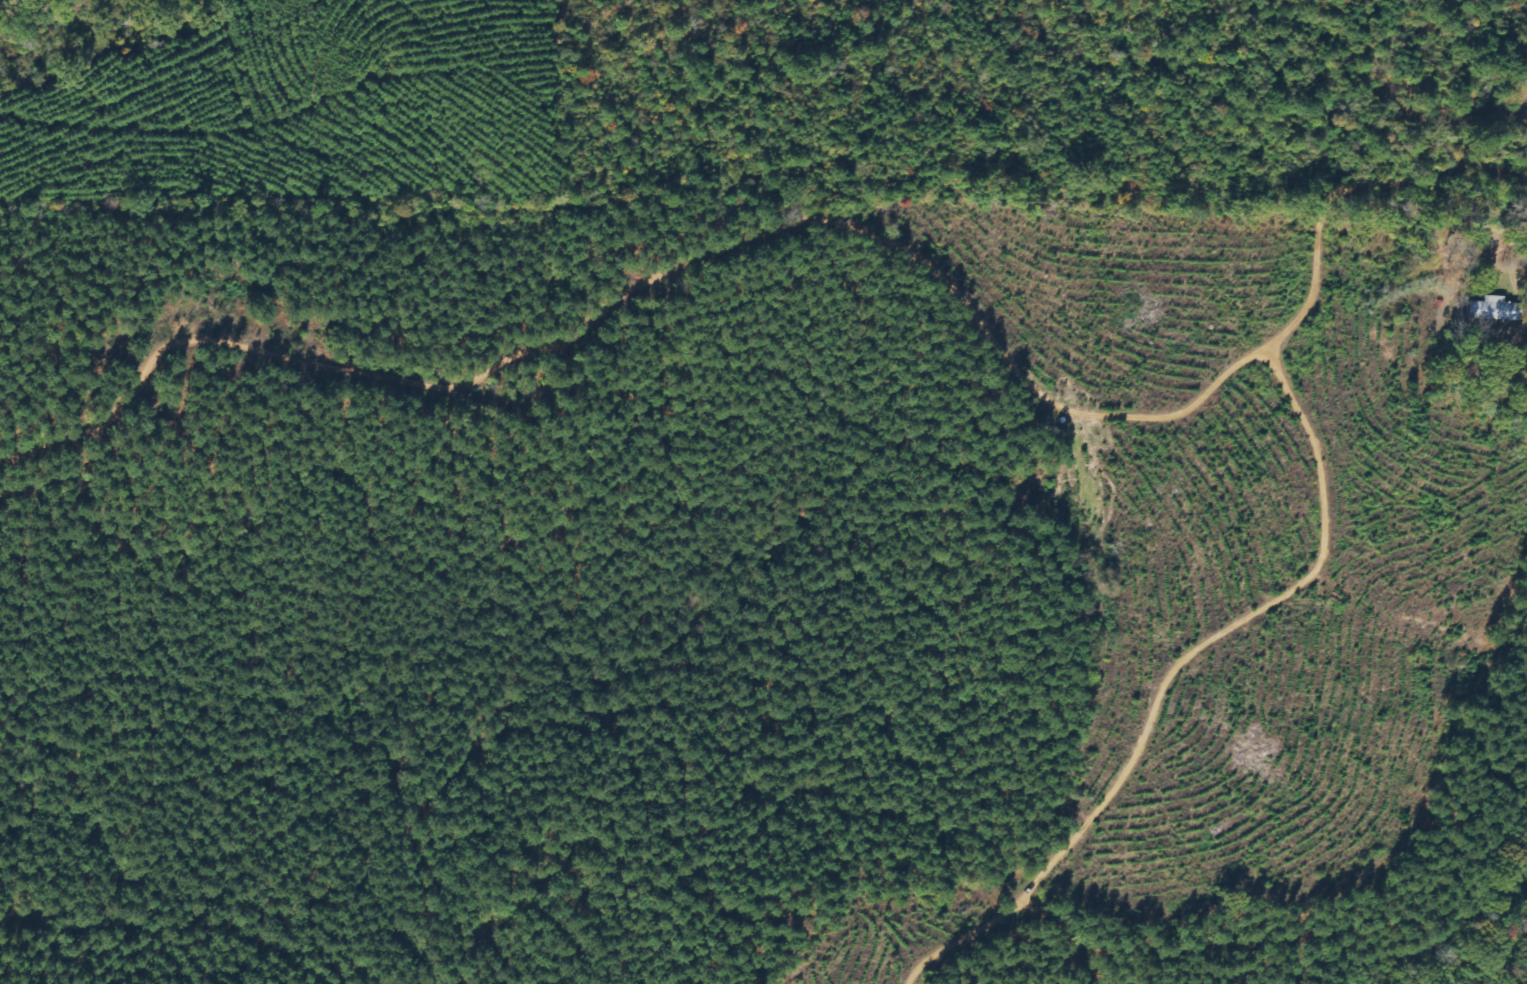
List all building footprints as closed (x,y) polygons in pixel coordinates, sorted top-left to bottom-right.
[(1502,297),(1482,296),(1482,302),(1467,301),(1466,319),(1518,321),(1519,304),(1502,303),(1502,297)]
